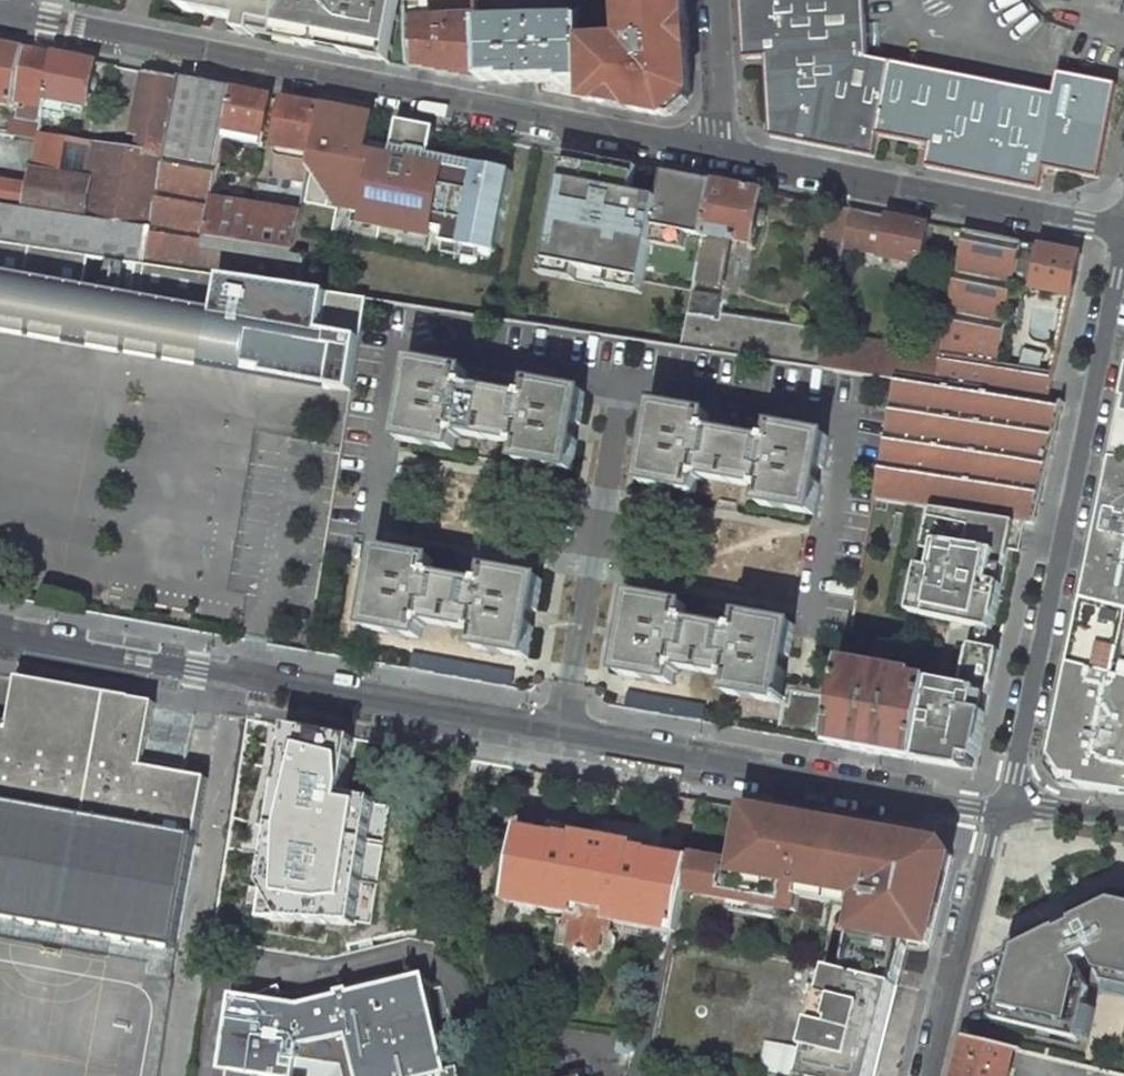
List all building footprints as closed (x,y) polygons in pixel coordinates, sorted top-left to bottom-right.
[(182,10),(306,34),(305,39),(348,48),(355,43),(368,46),(366,59),(391,64),(404,0),(183,0),(182,10)] [(409,19),(428,18),(427,0),(407,0),(409,19)] [(686,0),(623,0),(625,43),(582,44),(584,84),(584,100),(628,99),(628,109),(665,116),(691,93),(686,0)] [(744,57),(765,55),(770,137),(874,157),(878,135),(892,63),(868,58),(865,0),(741,0),(744,57)] [(428,18),(409,19),(412,67),(478,80),(475,22),(475,16),(428,18)] [(581,20),(475,22),(478,80),(502,80),(501,83),(560,82),(560,85),(584,84),(582,44),(581,20)] [(0,44),(0,99),(44,107),(54,54),(0,44)] [(92,62),(54,54),(44,107),(43,112),(64,116),(67,102),(84,105),(92,62)] [(1053,94),(892,63),(878,135),(928,145),(924,167),(925,167),(1037,189),(1041,167),(1092,178),(1095,176),(1114,83),(1058,72),(1053,94)] [(137,153),(39,138),(38,140),(38,141),(26,207),(52,211),(152,227),(180,79),(144,72),(132,134),(140,135),(137,153)] [(180,79),(152,227),(144,264),(301,288),(308,252),(295,250),(246,242),(206,235),(213,200),(224,140),(234,89),(180,79)] [(261,147),(270,96),(234,89),(224,140),(261,147)] [(313,153),(321,106),(284,99),(275,145),(281,147),(313,153)] [(375,117),(321,106),(313,153),(311,162),(331,166),(328,185),(355,190),(351,212),(443,229),(440,242),(495,252),(510,172),(476,166),(475,173),(427,164),(426,168),(393,162),(394,158),(368,153),(370,144),(375,117)] [(42,123),(14,118),(11,135),(38,140),(39,138),(42,123)] [(394,149),(370,144),(368,153),(394,158),(393,162),(426,168),(427,164),(475,173),(476,166),(430,156),(436,129),(400,122),(394,149)] [(0,134),(0,202),(26,207),(38,141),(0,134)] [(281,147),(275,178),(307,183),(311,162),(313,153),(281,147)] [(704,237),(715,183),(666,173),(659,204),(631,199),(634,169),(564,157),(545,256),(695,284),(704,237)] [(762,192),(715,183),(704,237),(695,284),(721,288),(730,242),(752,247),(762,192)] [(252,205),(213,200),(206,235),(246,242),(252,205)] [(44,249),(52,211),(26,207),(0,202),(0,242),(44,249)] [(246,242),(295,250),(301,213),(252,205),(246,242)] [(852,210),(834,206),(820,276),(838,280),(845,246),(852,210)] [(929,224),(852,210),(845,246),(882,253),(881,257),(922,265),(929,224)] [(44,249),(144,264),(152,227),(52,211),(44,249)] [(1042,246),(966,232),(945,339),(936,382),(980,388),(979,391),(1048,402),(1060,348),(1024,343),(1034,289),(1042,246)] [(351,390),(354,373),(365,307),(366,298),(301,288),(144,264),(44,249),(0,242),(0,327),(351,390)] [(1071,296),(1080,254),(1042,246),(1034,289),(1071,296)] [(717,301),(693,297),(690,313),(715,317),(717,301)] [(429,307),(366,298),(365,307),(894,389),(896,378),(820,367),(602,334),(506,319),(429,307)] [(922,350),(827,335),(820,367),(896,378),(897,376),(936,382),(945,339),(924,336),(922,350)] [(467,373),(414,364),(400,440),(453,450),(456,433),(522,445),(519,461),(571,471),(585,394),(533,385),(530,401),(464,389),(467,373)] [(363,375),(354,373),(351,390),(342,446),(316,598),(326,599),(363,375)] [(1026,522),(1034,523),(1064,404),(1048,402),(979,391),(980,388),(936,382),(897,376),(896,378),(894,389),(880,472),(875,497),(932,507),(1026,522)] [(709,416),(657,407),(643,483),(695,493),(698,477),(764,489),(761,505),(814,515),(827,438),(775,428),(772,445),(706,433),(709,416)] [(1123,432),(1110,496),(1115,497),(1109,526),(1104,525),(1094,575),(1099,576),(1093,607),(1123,615),(1123,432)] [(880,472),(870,470),(830,693),(840,695),(846,661),(875,497),(880,472)] [(920,566),(910,612),(979,626),(992,629),(1009,548),(1020,550),(1026,522),(932,507),(924,548),(935,550),(931,568),(920,566)] [(931,568),(935,550),(924,548),(920,566),(931,568)] [(434,561),(381,552),(367,629),(420,638),(423,622),(479,632),(476,648),(528,657),(542,581),(489,571),(486,588),(431,578),(434,561)] [(686,607),(633,597),(620,674),(672,683),(675,667),(731,677),(728,693),(780,703),(794,626),(741,616),(738,633),(683,623),(686,607)] [(1093,607),(1087,605),(1060,735),(1073,738),(1071,749),(1055,760),(1074,787),(1123,795),(1123,615),(1093,607)] [(992,629),(979,626),(975,646),(988,648),(992,629)] [(875,667),(846,661),(840,695),(831,745),(917,761),(931,681),(916,678),(917,674),(902,672),(907,645),(880,640),(875,667)] [(975,646),(970,644),(961,687),(931,681),(917,761),(974,771),(999,650),(988,648),(975,646)] [(19,679),(9,731),(0,729),(0,919),(181,951),(208,778),(165,771),(144,768),(153,717),(155,703),(19,679)] [(274,727),(243,914),(363,933),(385,800),(336,793),(345,739),(304,732),(274,727)] [(1071,749),(1073,738),(1060,735),(1055,760),(1071,749)] [(735,865),(690,858),(684,891),(797,911),(802,886),(869,897),(867,909),(857,907),(845,974),(896,986),(907,940),(930,943),(935,922),(940,903),(925,900),(931,870),(947,872),(951,856),(942,843),(746,808),(735,865)] [(560,834),(519,827),(505,902),(571,914),(569,925),(566,925),(559,929),(556,944),(572,947),(577,952),(591,954),(599,952),(614,955),(616,940),(612,933),(609,932),(611,921),(653,929),(675,933),(684,891),(690,858),(649,850),(650,849),(636,846),(636,842),(575,831),(574,835),(560,832),(560,834)] [(1015,959),(999,1030),(1074,1047),(1088,987),(1098,978),(1123,983),(1123,911),(1114,909),(1015,959)] [(672,950),(675,933),(653,929),(650,946),(659,947),(672,950)] [(888,1020),(896,986),(845,974),(829,970),(816,1025),(803,1022),(797,1050),(809,1053),(803,1075),(873,1075),(888,1020)] [(283,1010),(292,1046),(287,1075),(294,1075),(297,1059),(342,1067),(345,1075),(434,1075),(448,1073),(422,975),(348,994),(347,990),(335,993),(335,996),(283,1010)] [(259,1075),(287,1075),(292,1046),(283,1010),(278,986),(248,998),(253,1011),(231,1020),(222,1070),(231,1071),(243,1074),(259,1075)] [(964,1037),(954,1075),(1008,1075),(1015,1049),(964,1037)] [(342,1067),(297,1059),(294,1075),(345,1075),(342,1067)]
